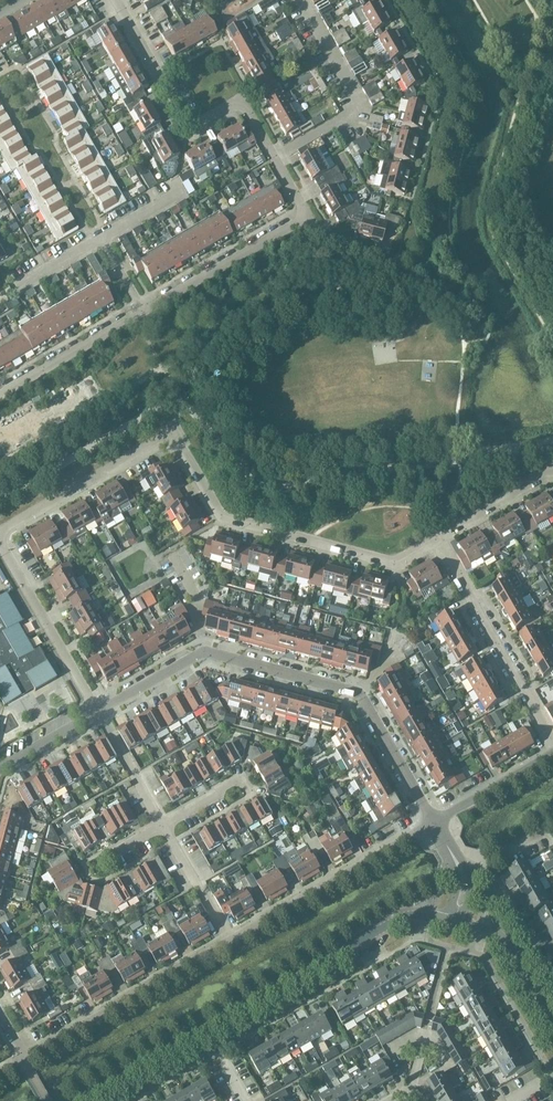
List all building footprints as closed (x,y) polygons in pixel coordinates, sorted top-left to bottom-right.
[(66,11),(59,0),(47,0),(46,1),(55,17),(66,11)] [(73,0),(59,0),(66,11),(76,5),(73,0)] [(160,3),(158,0),(153,0),(144,5),(147,11),(160,3)] [(258,5),(262,13),(277,4),(275,0),(267,0),(258,5)] [(330,6),(327,0),(326,0),(314,7),(318,13),(330,6)] [(351,13),(361,7),(365,5),(363,1),(365,0),(344,0),(351,13)] [(46,1),(36,7),(45,23),(55,17),(46,1)] [(360,27),(367,23),(385,13),(379,2),(367,9),(365,5),(361,7),(351,13),(360,27)] [(330,6),(318,13),(321,19),(322,19),(329,14),(334,12),(330,6)] [(35,29),(45,23),(36,7),(25,13),(35,29)] [(152,20),(164,13),(161,7),(149,14),(152,20)] [(25,13),(15,19),(24,35),(35,29),(25,13)] [(164,13),(152,20),(156,26),(168,19),(164,13)] [(391,23),(385,13),(367,23),(374,33),(376,32),(378,36),(382,34),(379,30),(391,23)] [(334,23),(329,14),(322,19),(326,27),(334,23)] [(245,15),(236,20),(238,25),(226,32),(232,43),(254,30),(245,15)] [(206,17),(196,23),(206,40),(216,34),(206,17)] [(15,19),(5,25),(14,41),(15,41),(24,35),(15,19)] [(284,27),(289,24),(286,19),(281,22),(284,27)] [(94,36),(97,34),(103,45),(120,35),(117,29),(115,30),(112,25),(107,28),(104,22),(90,30),(94,36)] [(196,23),(185,29),(195,46),(206,40),(196,23)] [(289,24),(284,27),(286,32),(292,29),(289,24)] [(16,44),(15,41),(14,41),(5,25),(0,27),(0,53),(16,44)] [(286,32),(284,27),(279,30),(275,32),(281,42),(291,36),(295,34),(292,29),(286,32)] [(195,46),(185,29),(175,35),(185,52),(195,46)] [(335,42),(347,35),(343,29),(338,32),(332,35),(331,36),(335,42)] [(231,48),(235,55),(238,53),(255,43),(261,40),(255,30),(254,30),(232,43),(234,46),(231,48)] [(384,52),(401,42),(395,31),(384,38),(382,34),(378,36),(380,40),(378,41),(384,52)] [(120,35),(103,45),(108,55),(124,46),(122,42),(124,41),(120,35)] [(175,35),(164,41),(174,58),(185,52),(175,35)] [(347,35),(335,42),(338,48),(350,41),(347,35)] [(295,48),(301,45),(298,40),(293,43),(295,48)] [(407,52),(401,42),(384,52),(390,62),(393,61),(395,65),(398,63),(396,59),(407,52)] [(244,64),(261,54),(255,43),(238,53),(244,64)] [(301,45),(295,48),(298,53),(304,50),(301,45)] [(124,46),(108,55),(114,65),(132,55),(129,49),(127,51),(124,46)] [(345,55),(350,52),(346,46),(341,49),(345,55)] [(246,67),(243,68),(247,76),(250,74),(273,61),(267,50),(261,54),(244,64),(246,67)] [(27,67),(33,78),(53,66),(47,55),(27,67)] [(115,79),(120,76),(136,67),(134,63),(136,61),(132,55),(114,65),(109,69),(115,79)] [(301,66),(304,63),(307,68),(313,65),(307,55),(298,60),(301,66)] [(351,71),(363,64),(360,58),(348,64),(351,71)] [(395,70),(401,81),(418,71),(412,60),(400,67),(398,63),(395,65),(397,69),(395,70)] [(256,84),(273,74),(279,71),(273,61),(250,74),(256,84)] [(363,64),(351,71),(355,77),(367,70),(363,64)] [(313,65),(307,68),(310,73),(316,70),(313,65)] [(53,66),(33,78),(39,88),(59,76),(53,66)] [(121,89),(126,86),(144,76),(141,70),(139,71),(136,67),(120,76),(115,79),(121,89)] [(424,81),(418,71),(401,81),(407,91),(409,90),(412,94),(415,92),(413,88),(424,81)] [(262,95),(279,85),(273,74),(256,84),(262,95)] [(59,76),(39,88),(45,99),(65,87),(59,76)] [(126,108),(133,104),(140,100),(146,96),(143,91),(148,88),(145,83),(148,82),(144,76),(126,86),(121,89),(127,100),(123,102),(126,108)] [(319,89),(325,86),(322,81),(316,84),(319,89)] [(365,95),(377,88),(374,82),(362,89),(365,95)] [(268,105),(285,95),(279,85),(262,95),(268,105)] [(325,86),(319,89),(322,94),(327,91),(325,86)] [(51,109),(71,97),(65,87),(45,99),(51,109)] [(369,101),(381,94),(377,88),(365,95),(369,101)] [(274,115),(296,103),(296,101),(294,97),(292,96),(290,92),(285,95),(268,105),(274,115)] [(381,94),(369,101),(372,107),(384,100),(381,94)] [(71,97),(51,109),(57,119),(77,107),(71,97)] [(412,98),(411,103),(408,102),(405,101),(401,100),(398,112),(405,114),(424,119),(427,108),(415,104),(416,99),(412,98)] [(140,100),(133,104),(126,108),(130,113),(133,112),(139,122),(157,112),(153,106),(151,107),(148,103),(143,106),(140,100)] [(280,126),(297,116),(302,113),(296,103),(274,115),(280,126)] [(77,107),(57,119),(63,129),(83,118),(77,107)] [(145,140),(159,132),(156,127),(161,124),(158,119),(160,118),(157,112),(139,122),(145,133),(142,134),(145,140)] [(421,131),(424,119),(405,114),(402,126),(404,127),(403,131),(407,132),(408,128),(421,131)] [(368,122),(381,125),(383,118),(370,115),(368,122)] [(297,116),(280,126),(286,136),(290,134),(293,140),(314,128),(314,127),(311,122),(303,126),(297,116)] [(320,116),(311,122),(314,127),(324,122),(320,116)] [(63,129),(68,139),(69,140),(84,131),(89,129),(83,118),(63,129)] [(13,130),(8,120),(0,124),(0,138),(13,130)] [(381,125),(368,122),(366,128),(380,132),(381,125)] [(119,124),(113,128),(117,134),(122,131),(119,124)] [(226,131),(237,148),(240,154),(256,145),(247,128),(241,132),(238,127),(233,129),(232,127),(226,131)] [(19,141),(13,130),(0,138),(0,152),(19,141)] [(69,140),(68,139),(63,142),(70,153),(90,141),(84,131),(69,140)] [(237,148),(226,131),(220,134),(222,136),(217,139),(220,144),(215,147),(223,160),(228,157),(226,154),(237,148)] [(391,145),(416,152),(419,140),(406,136),(407,132),(403,131),(402,135),(400,134),(399,138),(393,136),(391,145)] [(125,132),(118,136),(120,140),(127,136),(125,132)] [(159,132),(145,140),(142,142),(152,158),(175,144),(172,138),(170,140),(167,135),(162,138),(159,132)] [(358,140),(365,152),(371,149),(364,136),(358,140)] [(300,160),(306,171),(323,161),(317,151),(325,146),(320,138),(307,146),(311,153),(300,160)] [(352,143),(359,155),(365,152),(358,140),(352,143)] [(25,151),(19,141),(0,152),(0,154),(5,163),(25,151)] [(76,163),(96,151),(90,141),(70,153),(76,163)] [(359,155),(352,143),(346,147),(353,159),(359,155)] [(175,144),(152,158),(165,181),(175,176),(178,165),(174,159),(179,156),(177,152),(179,150),(175,144)] [(207,173),(218,167),(216,164),(223,160),(215,147),(209,150),(206,145),(201,148),(200,146),(194,149),(207,173)] [(395,163),(399,164),(400,160),(413,164),(416,152),(391,145),(389,154),(394,155),(393,158),(396,159),(395,163)] [(195,176),(197,179),(207,173),(194,149),(188,153),(189,155),(185,158),(192,170),(179,178),(182,184),(188,180),(195,176)] [(31,161),(25,151),(5,163),(11,174),(16,171),(16,170),(31,161)] [(96,151),(76,163),(81,173),(102,161),(96,151)] [(136,156),(132,159),(135,165),(140,162),(136,156)] [(262,156),(255,160),(258,166),(266,162),(262,156)] [(22,181),(42,169),(36,158),(31,161),(16,170),(16,171),(22,181)] [(379,176),(383,177),(407,184),(410,172),(398,169),(399,164),(395,163),(384,160),(379,176)] [(87,183),(108,172),(102,161),(81,173),(87,183)] [(327,182),(341,174),(336,166),(329,171),(323,161),(306,171),(312,181),(323,175),(327,182)] [(356,177),(361,173),(352,162),(347,166),(356,177)] [(27,191),(48,179),(42,169),(22,181),(27,191)] [(108,172),(87,183),(93,194),(114,182),(108,172)] [(149,172),(141,176),(149,190),(157,185),(149,172)] [(320,195),(326,206),(348,194),(342,183),(345,182),(341,174),(327,182),(331,189),(320,195)] [(383,177),(379,189),(387,191),(386,196),(390,197),(391,192),(404,196),(407,184),(383,177)] [(123,184),(126,190),(138,184),(135,178),(123,184)] [(48,179),(27,191),(33,201),(54,189),(48,179)] [(114,182),(93,194),(99,204),(120,192),(114,182)] [(273,212),(284,205),(276,191),(281,188),(277,182),(261,191),(273,212)] [(137,191),(140,195),(146,192),(143,187),(137,191)] [(39,211),(60,200),(54,189),(33,201),(39,211)] [(273,212),(261,191),(251,197),(263,218),(273,212)] [(99,204),(105,215),(126,203),(120,192),(99,204)] [(357,202),(354,204),(348,194),(326,206),(332,217),(344,210),(350,221),(360,207),(357,202)] [(263,218),(251,197),(240,203),(252,224),(263,218)] [(363,200),(363,202),(367,202),(367,209),(379,208),(379,199),(363,200)] [(45,222),(66,210),(60,200),(39,211),(45,222)] [(252,224),(240,203),(230,209),(242,230),(252,224)] [(177,206),(171,210),(174,215),(180,212),(177,206)] [(370,240),(376,216),(365,213),(366,209),(360,207),(350,221),(353,222),(361,224),(358,237),(370,240)] [(3,211),(1,212),(5,217),(11,214),(7,208),(3,211)] [(230,209),(220,215),(219,215),(231,236),(242,230),(230,209)] [(51,232),(71,220),(66,210),(45,222),(51,232)] [(231,236),(219,215),(220,215),(219,212),(138,259),(132,263),(138,274),(144,271),(151,283),(154,282),(153,281),(172,270),(173,271),(177,268),(176,268),(195,257),(196,257),(200,255),(199,254),(218,243),(218,244),(222,242),(222,241),(231,236)] [(386,215),(385,219),(376,216),(370,240),(382,243),(385,230),(397,233),(401,218),(386,215)] [(6,230),(10,228),(17,224),(14,220),(4,226),(6,230)] [(51,232),(57,243),(78,231),(71,220),(51,232)] [(346,225),(345,230),(351,231),(353,222),(350,221),(348,226),(346,225)] [(9,257),(2,246),(0,248),(0,262),(9,257)] [(93,255),(86,258),(99,282),(106,278),(93,255)] [(106,278),(99,282),(19,328),(20,330),(32,351),(42,345),(42,346),(46,344),(45,343),(65,332),(65,333),(69,331),(68,330),(87,319),(88,320),(92,317),(91,317),(110,306),(111,306),(113,305),(106,292),(112,289),(106,278)] [(15,320),(11,313),(6,316),(10,322),(15,320)] [(10,336),(22,357),(32,351),(20,330),(10,336)] [(10,336),(0,342),(12,363),(22,357),(10,336)] [(0,342),(0,366),(1,369),(12,363),(0,342)] [(152,490),(158,487),(179,475),(172,464),(163,469),(160,464),(141,475),(144,481),(146,480),(152,490)] [(185,486),(179,475),(158,487),(164,498),(162,499),(165,505),(179,497),(176,491),(185,486)] [(122,514),(133,508),(131,504),(136,501),(128,487),(123,491),(117,482),(106,488),(122,514)] [(95,507),(103,521),(106,526),(115,521),(114,519),(122,514),(106,488),(96,494),(101,503),(95,507)] [(548,520),(552,518),(552,502),(552,503),(547,494),(536,500),(548,520)] [(171,510),(177,520),(198,508),(192,497),(183,503),(179,497),(165,505),(169,511),(171,510)] [(531,515),(525,518),(533,532),(539,529),(537,527),(548,520),(536,500),(525,506),(531,515)] [(103,521),(95,507),(89,510),(84,501),(73,507),(85,528),(96,522),(97,524),(103,521)] [(62,526),(70,540),(71,542),(88,533),(85,528),(73,507),(62,514),(68,523),(62,526)] [(204,519),(198,508),(177,520),(183,531),(181,532),(185,538),(198,530),(195,525),(204,519)] [(533,532),(525,518),(519,522),(514,513),(503,519),(515,540),(526,533),(527,536),(533,532)] [(491,538),(500,552),(505,548),(504,546),(515,540),(503,519),(492,525),(497,534),(491,538)] [(40,527),(52,547),(63,541),(64,543),(70,540),(62,526),(56,529),(51,520),(40,527)] [(40,527),(29,533),(34,542),(29,545),(37,559),(43,556),(41,553),(52,547),(40,527)] [(484,564),(501,554),(500,552),(491,538),(486,541),(481,532),(470,538),(482,559),(484,564)] [(211,556),(223,559),(229,536),(217,533),(215,543),(208,541),(204,556),(211,558),(211,556)] [(235,565),(241,566),(245,551),(239,549),(242,539),(229,536),(223,559),(235,562),(235,565)] [(130,539),(130,542),(133,546),(138,543),(135,537),(130,539)] [(470,538),(459,545),(464,554),(458,557),(466,571),(472,567),(471,565),(482,559),(470,538)] [(248,566),(260,569),(267,546),(254,543),(252,553),(245,551),(241,566),(248,568),(248,566)] [(113,545),(103,551),(107,559),(117,553),(113,545)] [(277,582),(278,576),(282,561),(276,559),(279,549),(267,546),(260,569),(259,574),(271,577),(270,580),(277,582)] [(286,576),(297,579),(304,556),(291,552),(289,563),(282,561),(278,576),(285,578),(286,576)] [(316,559),(304,556),(297,579),(309,582),(309,585),(315,586),(319,571),(313,569),(316,559)] [(531,560),(524,563),(527,569),(534,565),(531,560)] [(450,580),(442,566),(436,570),(431,561),(420,567),(432,588),(433,587),(436,592),(449,584),(448,581),(450,580)] [(513,561),(507,564),(511,570),(516,567),(513,562),(513,561)] [(323,586),(335,589),(341,566),(329,562),(326,573),(319,571),(315,586),(322,588),(323,586)] [(56,593),(77,581),(70,570),(73,569),(69,563),(55,571),(59,577),(50,582),(56,593)] [(541,564),(536,567),(539,572),(544,569),(541,564)] [(341,566),(335,589),(334,591),(352,596),(357,581),(350,579),(353,569),(341,566)] [(432,588),(420,567),(409,573),(414,582),(409,586),(417,599),(423,596),(421,594),(432,588)] [(352,596),(371,601),(372,599),(378,576),(366,572),(363,583),(357,581),(352,596)] [(498,599),(516,589),(522,586),(516,575),(511,578),(508,572),(496,579),(499,585),(492,589),(498,599)] [(390,579),(378,576),(372,599),(384,602),(383,604),(390,606),(394,591),(387,589),(390,579)] [(75,604),(89,596),(85,590),(83,592),(77,581),(56,593),(62,604),(71,598),(75,604)] [(498,599),(504,609),(522,599),(516,589),(498,599)] [(150,592),(142,596),(148,608),(156,603),(150,592)] [(4,706),(4,707),(34,690),(35,692),(57,679),(47,662),(39,649),(34,652),(19,625),(23,622),(7,594),(0,598),(0,698),(4,706)] [(75,626),(96,614),(90,603),(92,602),(89,596),(75,604),(78,610),(69,615),(75,626)] [(140,599),(132,603),(138,615),(146,610),(140,599)] [(505,617),(507,618),(509,617),(510,620),(528,610),(522,599),(504,609),(505,610),(503,611),(503,613),(505,617)] [(218,633),(224,608),(225,607),(218,606),(219,605),(206,601),(202,616),(209,617),(206,629),(218,633)] [(307,613),(309,607),(300,605),(297,616),(301,617),(303,612),(307,613)] [(171,623),(180,639),(191,633),(185,622),(191,619),(183,606),(172,612),(177,620),(171,623)] [(218,633),(221,633),(220,637),(228,639),(236,609),(231,608),(231,610),(224,608),(218,633)] [(259,615),(251,645),(260,647),(261,644),(264,645),(269,627),(262,625),(266,610),(261,608),(259,615)] [(236,609),(228,639),(237,641),(238,638),(241,639),(248,613),(241,612),(242,611),(236,609)] [(432,624),(435,622),(441,632),(458,622),(452,612),(445,616),(442,610),(429,617),(432,624)] [(534,620),(528,610),(510,620),(517,630),(534,620)] [(102,611),(96,614),(75,626),(82,637),(91,632),(94,637),(115,625),(112,618),(107,621),(102,611)] [(241,639),(244,640),(243,643),(251,645),(259,615),(254,614),(254,615),(248,613),(241,639)] [(156,622),(172,648),(179,644),(178,641),(180,639),(171,623),(166,627),(161,619),(156,622)] [(264,645),(267,646),(266,649),(274,651),(282,622),(277,620),(277,622),(270,621),(269,627),(264,645)] [(160,651),(163,650),(164,653),(172,648),(156,622),(152,624),(156,632),(150,636),(160,651)] [(282,622),(274,651),(283,653),(284,650),(287,651),(292,633),(285,632),(288,623),(282,622)] [(441,632),(447,643),(464,633),(458,622),(441,632)] [(299,654),(303,636),(306,628),(294,625),(292,633),(287,651),(299,654)] [(520,636),(526,647),(543,636),(537,626),(520,636)] [(306,628),(303,636),(299,654),(310,657),(315,640),(309,638),(311,629),(306,628)] [(321,664),(329,666),(330,663),(333,664),(338,646),(332,644),(336,629),(330,628),(329,634),(322,660),(321,664)] [(149,658),(160,651),(150,636),(145,639),(140,631),(136,634),(149,658)] [(321,641),(315,640),(310,657),(322,660),(329,634),(323,633),(321,641)] [(470,643),(464,633),(447,643),(453,653),(470,643)] [(135,644),(130,648),(139,664),(149,658),(136,634),(131,637),(135,644)] [(526,647),(532,657),(549,647),(543,636),(526,647)] [(335,668),(344,670),(345,667),(349,649),(352,640),(346,639),(344,647),(338,646),(333,664),(336,664),(335,668)] [(352,640),(349,649),(345,667),(356,670),(361,652),(355,650),(357,642),(352,640)] [(115,646),(130,672),(138,668),(136,665),(139,664),(130,648),(124,651),(120,643),(115,646)] [(476,654),(470,643),(453,653),(459,664),(476,654)] [(370,645),(367,654),(361,652),(356,670),(368,673),(372,661),(378,663),(382,648),(370,645)] [(118,675),(121,674),(123,677),(130,672),(115,646),(110,649),(115,656),(109,659),(118,675)] [(538,667),(552,659),(552,653),(549,647),(532,657),(538,667)] [(118,675),(109,659),(103,663),(99,655),(88,661),(95,674),(101,671),(107,682),(118,675)] [(462,683),(468,680),(486,670),(480,659),(456,673),(462,683)] [(552,673),(552,659),(538,667),(544,678),(552,673)] [(385,694),(406,682),(409,681),(399,664),(386,671),(389,677),(379,683),(385,694)] [(438,670),(433,673),(437,680),(442,677),(438,670)] [(474,690),(493,679),(494,677),(491,673),(489,672),(488,673),(486,670),(468,680),(474,690)] [(428,672),(423,675),(425,679),(423,680),(425,684),(432,680),(428,672)] [(498,690),(496,687),(497,686),(498,684),(496,680),(494,680),(493,679),(474,690),(480,701),(498,690)] [(202,680),(193,685),(206,707),(219,700),(219,699),(214,692),(209,683),(205,685),(202,680)] [(229,701),(241,704),(246,685),(234,682),(233,686),(227,684),(218,689),(223,697),(223,698),(229,699),(229,701)] [(385,694),(387,697),(384,699),(388,706),(414,691),(412,686),(409,688),(406,682),(385,694)] [(448,682),(440,687),(442,690),(450,686),(448,682)] [(206,707),(193,685),(185,690),(187,695),(184,697),(194,715),(206,707)] [(251,713),(252,707),(258,688),(246,685),(241,704),(239,709),(251,713)] [(252,707),(264,710),(269,691),(258,688),(252,707)] [(218,689),(214,692),(219,699),(223,697),(218,689)] [(504,701),(498,690),(480,701),(486,711),(504,701)] [(264,710),(275,713),(281,694),(269,691),(264,710)] [(417,696),(414,691),(388,706),(392,714),(395,712),(397,715),(413,706),(410,700),(417,696)] [(451,691),(445,694),(448,700),(450,704),(456,700),(451,691)] [(275,713),(287,716),(292,697),(281,694),(275,713)] [(181,722),(194,715),(184,697),(180,700),(177,695),(168,700),(181,722)] [(287,716),(298,719),(304,700),(292,697),(287,716)] [(162,710),(158,712),(168,729),(181,722),(168,700),(159,705),(162,710)] [(315,703),(304,700),(298,719),(310,723),(315,703)] [(458,700),(451,705),(453,708),(455,712),(463,708),(458,700)] [(310,723),(322,726),(327,706),(315,703),(310,723)] [(338,710),(327,706),(322,726),(333,729),(334,727),(340,729),(349,724),(344,716),(337,714),(338,710)] [(397,715),(398,718),(396,719),(400,727),(426,712),(424,707),(416,711),(413,706),(397,715)] [(156,736),(168,729),(158,712),(155,714),(152,709),(143,714),(156,736)] [(451,711),(447,714),(451,722),(455,719),(451,711)] [(463,711),(457,715),(461,722),(467,718),(463,711)] [(494,714),(490,717),(495,726),(506,720),(500,711),(494,714)] [(426,712),(400,727),(404,734),(407,733),(409,736),(425,726),(421,721),(429,716),(426,712)] [(137,724),(133,726),(143,744),(156,736),(143,714),(134,719),(137,724)] [(490,717),(484,720),(489,729),(495,726),(490,717)] [(457,722),(453,725),(459,734),(463,732),(457,722)] [(513,723),(509,725),(514,734),(518,732),(513,723)] [(518,732),(514,734),(524,752),(535,746),(531,740),(536,737),(529,723),(523,726),(524,728),(518,732)] [(117,729),(130,751),(143,744),(133,726),(129,729),(127,724),(117,729)] [(409,736),(411,739),(408,740),(412,748),(438,733),(436,728),(433,729),(430,724),(425,726),(409,736)] [(342,746),(359,736),(353,726),(336,736),(342,746)] [(289,728),(288,733),(301,736),(302,731),(289,728)] [(195,731),(189,735),(192,741),(199,737),(195,731)] [(438,733),(412,748),(416,755),(419,754),(421,757),(437,747),(434,742),(441,737),(438,733)] [(514,758),(524,752),(514,734),(504,740),(514,758)] [(95,748),(105,766),(118,758),(105,736),(96,741),(99,746),(95,748)] [(359,736),(342,746),(337,750),(343,760),(365,747),(359,736)] [(243,761),(242,760),(243,759),(248,742),(234,738),(233,745),(220,753),(230,769),(243,761)] [(308,744),(304,746),(308,752),(315,747),(317,741),(309,739),(308,744)] [(493,746),(503,764),(504,763),(505,765),(507,766),(511,763),(512,761),(511,760),(514,758),(504,740),(493,746)] [(174,742),(167,746),(170,752),(177,748),(174,742)] [(459,742),(453,746),(455,750),(462,746),(459,742)] [(92,773),(105,766),(95,748),(91,751),(89,746),(80,751),(92,773)] [(191,746),(185,749),(188,755),(194,751),(191,746)] [(427,767),(455,750),(452,746),(440,753),(437,747),(421,757),(427,767)] [(493,770),(503,764),(493,746),(483,752),(490,764),(493,770)] [(254,762),(261,775),(277,766),(270,753),(262,757),(257,749),(251,747),(247,761),(254,762)] [(365,747),(343,760),(349,770),(354,767),(371,757),(365,747)] [(314,749),(308,752),(311,758),(317,755),(314,749)] [(481,749),(477,751),(486,766),(490,764),(483,752),(481,749)] [(445,762),(453,758),(458,755),(455,750),(427,767),(433,777),(449,768),(445,762)] [(80,780),(92,773),(80,751),(71,756),(74,761),(70,763),(80,780)] [(220,753),(208,760),(217,776),(230,769),(220,753)] [(354,767),(360,777),(377,767),(371,757),(354,767)] [(67,788),(80,780),(70,763),(66,765),(63,760),(54,765),(67,788)] [(208,760),(195,767),(204,783),(217,776),(208,760)] [(54,795),(67,788),(54,765),(46,771),(48,775),(45,778),(54,795)] [(280,799),(282,792),(291,787),(287,780),(285,779),(277,766),(261,775),(269,788),(267,795),(280,799)] [(204,783),(195,767),(182,774),(192,791),(204,783)] [(377,767),(360,777),(354,781),(360,791),(366,788),(383,778),(377,767)] [(452,774),(449,768),(433,777),(439,788),(445,785),(448,790),(466,780),(460,769),(452,774)] [(182,774),(170,782),(167,776),(160,780),(174,804),(181,800),(179,798),(192,791),(182,774)] [(42,802),(54,795),(45,778),(41,780),(38,775),(29,780),(42,802)] [(366,788),(372,798),(389,788),(383,778),(366,788)] [(29,809),(42,802),(29,780),(20,785),(23,790),(19,792),(29,809)] [(104,783),(100,785),(103,792),(108,789),(104,783)] [(389,788),(372,798),(366,801),(372,812),(395,798),(389,788)] [(91,791),(87,793),(91,799),(97,795),(95,791),(91,791)] [(395,798),(372,812),(378,822),(374,824),(375,825),(378,831),(402,817),(399,811),(402,809),(396,798),(395,798)] [(264,799),(251,806),(261,822),(273,815),(264,799)] [(121,806),(111,812),(122,831),(132,825),(133,827),(140,824),(126,800),(119,804),(121,806)] [(3,823),(22,828),(25,819),(24,818),(25,812),(20,803),(12,808),(10,814),(6,813),(3,823)] [(67,805),(62,807),(66,814),(72,810),(69,805),(67,805)] [(248,830),(261,822),(251,806),(239,813),(248,830)] [(105,840),(106,843),(113,839),(112,837),(122,831),(111,812),(101,817),(100,818),(106,827),(100,831),(105,840)] [(74,813),(64,818),(67,824),(77,818),(74,813)] [(235,837),(248,830),(239,813),(226,821),(235,837)] [(99,815),(96,817),(95,814),(81,822),(95,846),(105,840),(100,831),(106,827),(100,818),(101,817),(99,815)] [(334,830),(329,833),(330,834),(344,859),(353,854),(351,852),(353,850),(345,837),(351,833),(342,817),(339,819),(335,819),(332,821),(330,824),(334,830)] [(223,844),(235,837),(226,821),(213,828),(223,844)] [(81,822),(71,828),(73,830),(61,838),(66,848),(72,844),(76,850),(81,847),(85,852),(95,846),(81,822)] [(3,823),(0,835),(0,837),(19,842),(22,828),(3,823)] [(375,825),(369,828),(372,834),(378,831),(375,825)] [(50,826),(46,842),(59,846),(60,841),(51,826),(50,826)] [(279,826),(270,832),(273,838),(283,832),(279,826)] [(223,844),(213,828),(201,835),(200,833),(193,837),(205,857),(209,854),(210,852),(223,844)] [(319,840),(315,832),(309,835),(318,852),(324,849),(332,863),(334,862),(335,864),(344,859),(330,834),(319,840)] [(297,852),(300,858),(312,878),(320,873),(319,870),(321,869),(313,855),(318,852),(309,835),(308,834),(302,838),(307,847),(297,852)] [(16,854),(21,855),(24,843),(19,842),(0,837),(0,849),(16,854)] [(45,847),(43,855),(55,857),(57,850),(45,847)] [(0,849),(0,862),(12,865),(16,854),(0,849)] [(235,853),(229,856),(233,862),(239,859),(235,853)] [(54,883),(74,872),(68,862),(70,861),(66,854),(50,864),(53,870),(48,873),(54,883)] [(279,859),(286,871),(292,868),(299,882),(301,880),(303,883),(312,878),(300,858),(290,864),(285,855),(279,859)] [(152,860),(153,863),(143,868),(155,888),(164,882),(166,884),(172,880),(159,857),(152,860)] [(278,871),(268,877),(279,897),(288,892),(286,889),(288,888),(280,874),(286,871),(279,859),(273,862),(278,871)] [(505,881),(507,885),(533,870),(527,860),(509,870),(512,876),(505,881)] [(552,868),(552,860),(549,862),(549,861),(543,865),(547,872),(548,871),(552,868)] [(0,862),(0,874),(9,877),(12,865),(0,862)] [(238,864),(233,867),(237,873),(242,870),(238,864)] [(145,894),(155,888),(143,868),(134,874),(132,872),(126,876),(127,878),(133,888),(139,884),(144,894),(145,894)] [(507,885),(510,890),(518,886),(521,891),(539,881),(533,870),(507,885)] [(73,894),(70,888),(79,882),(74,872),(54,883),(60,893),(58,894),(62,901),(64,900),(73,894)] [(0,874),(0,886),(6,888),(9,877),(0,874)] [(279,897),(268,877),(257,883),(252,874),(246,878),(254,890),(259,887),(267,900),(269,899),(270,902),(279,897)] [(145,894),(144,894),(139,884),(133,888),(127,878),(117,884),(128,903),(138,898),(139,900),(146,896),(145,894)] [(248,893),(254,890),(246,878),(240,881),(245,890),(235,896),(246,915),(255,910),(254,908),(256,907),(248,893)] [(539,881),(521,891),(524,897),(517,902),(519,906),(545,891),(539,881)] [(79,882),(70,888),(73,894),(64,900),(65,902),(75,905),(75,907),(76,907),(74,912),(85,915),(87,910),(92,888),(81,885),(79,882)] [(107,890),(112,900),(106,903),(112,913),(113,915),(119,911),(118,909),(128,903),(117,884),(107,890)] [(112,913),(106,903),(112,900),(107,890),(104,891),(92,888),(87,910),(99,913),(99,911),(109,914),(112,913)] [(545,891),(519,906),(522,911),(530,906),(533,913),(552,902),(545,891)] [(246,915),(235,896),(227,900),(222,892),(214,896),(221,909),(227,905),(234,919),(236,918),(238,920),(246,915)] [(146,906),(157,901),(155,898),(144,903),(146,906)] [(32,900),(27,903),(31,910),(36,908),(32,900)] [(209,916),(202,903),(196,907),(197,910),(187,916),(202,941),(210,936),(209,934),(211,933),(203,919),(209,916)] [(537,930),(552,921),(552,906),(538,915),(542,921),(534,926),(537,930)] [(168,907),(162,910),(164,914),(166,918),(172,914),(168,907)] [(161,908),(155,912),(159,917),(164,914),(162,910),(161,908)] [(52,911),(45,915),(50,923),(57,919),(52,911)] [(187,916),(177,922),(172,914),(166,918),(169,922),(176,934),(182,931),(190,945),(191,944),(193,946),(202,941),(187,916)] [(7,937),(13,934),(7,923),(10,922),(6,915),(0,919),(0,941),(7,937)] [(540,935),(547,930),(551,936),(552,935),(552,921),(537,930),(540,935)] [(110,922),(102,927),(107,934),(114,929),(110,922)] [(165,930),(155,936),(158,940),(169,960),(178,955),(176,953),(178,951),(170,938),(176,934),(169,922),(163,926),(165,930)] [(25,948),(21,940),(12,945),(7,937),(0,941),(0,955),(10,950),(13,955),(25,948)] [(100,938),(94,941),(99,949),(102,947),(103,944),(100,938)] [(137,941),(143,953),(149,950),(157,964),(159,963),(161,965),(169,960),(158,940),(148,946),(143,938),(137,941)] [(79,940),(73,943),(78,951),(84,947),(79,940)] [(143,953),(137,941),(132,944),(131,945),(136,953),(125,959),(137,979),(145,974),(144,971),(146,970),(138,956),(143,953)] [(25,948),(13,955),(16,961),(3,969),(4,971),(1,972),(6,981),(26,969),(20,959),(29,954),(25,948)] [(137,979),(125,959),(123,954),(112,960),(110,956),(104,960),(111,972),(117,969),(125,983),(127,981),(128,984),(137,979)] [(402,958),(417,984),(427,978),(426,975),(428,974),(428,972),(428,970),(426,968),(424,967),(422,969),(417,959),(411,963),(406,955),(402,958)] [(417,984),(402,958),(397,961),(401,968),(396,972),(406,990),(417,984)] [(93,978),(104,998),(113,993),(112,990),(113,989),(106,975),(111,972),(104,960),(98,963),(103,972),(93,978)] [(406,990),(396,972),(390,975),(386,967),(381,970),(396,996),(406,990)] [(32,988),(44,981),(41,975),(32,980),(26,969),(6,981),(11,990),(14,988),(15,990),(29,982),(32,988)] [(396,996),(381,970),(376,973),(381,980),(375,984),(385,1002),(396,996)] [(104,998),(93,978),(90,972),(79,978),(78,975),(72,979),(75,985),(78,989),(79,991),(84,988),(92,1001),(94,1000),(96,1003),(104,998)] [(458,995),(476,985),(484,980),(481,976),(474,980),(470,974),(461,979),(460,977),(458,977),(455,977),(454,979),(453,981),(454,983),(452,984),(458,995)] [(68,977),(62,980),(66,988),(73,985),(68,977)] [(385,1002),(375,984),(369,987),(365,979),(360,982),(375,1008),(385,1002)] [(464,1005),(482,995),(479,989),(487,985),(484,980),(476,985),(458,995),(464,1005)] [(32,988),(35,993),(21,1001),(23,1003),(20,1005),(25,1014),(45,1002),(50,999),(45,988),(47,987),(44,981),(32,988)] [(375,1008),(360,982),(355,985),(360,992),(354,996),(365,1014),(375,1008)] [(75,985),(68,989),(70,994),(78,989),(75,985)] [(365,1014),(354,996),(348,999),(344,991),(339,994),(354,1020),(365,1014)] [(354,1020),(339,994),(335,997),(339,1004),(333,1008),(344,1026),(354,1020)] [(86,995),(76,999),(80,1008),(90,1004),(86,995)] [(470,1016),(496,1001),(493,996),(486,1001),(482,995),(464,1005),(470,1016)] [(56,1009),(50,999),(45,1002),(25,1014),(30,1022),(33,1021),(34,1023),(47,1015),(51,1020),(63,1013),(60,1008),(59,1007),(56,1009)] [(476,1026),(494,1016),(491,1010),(498,1005),(496,1001),(470,1016),(476,1026)] [(404,1018),(411,1030),(416,1027),(414,1013),(408,1016),(404,1018)] [(414,1013),(416,1027),(421,1028),(425,1016),(414,1013)] [(312,1020),(321,1037),(332,1031),(322,1014),(312,1020)] [(482,1037),(508,1022),(505,1017),(498,1022),(494,1016),(476,1026),(482,1037)] [(399,1022),(405,1033),(411,1030),(404,1018),(403,1019),(399,1022)] [(437,1033),(446,1021),(435,1018),(432,1031),(437,1033)] [(321,1037),(312,1020),(301,1026),(311,1043),(321,1037)] [(446,1021),(437,1033),(440,1038),(452,1031),(446,1021)] [(400,1036),(405,1033),(399,1022),(393,1025),(400,1036)] [(488,1047),(506,1037),(503,1031),(511,1026),(508,1022),(482,1037),(488,1047)] [(376,1025),(373,1027),(377,1034),(381,1032),(385,1030),(383,1027),(378,1029),(376,1025)] [(387,1028),(394,1040),(400,1036),(393,1025),(387,1028)] [(311,1043),(301,1026),(291,1032),(301,1049),(311,1043)] [(381,1032),(388,1043),(394,1040),(387,1028),(385,1030),(381,1032)] [(452,1031),(440,1038),(443,1043),(455,1037),(452,1031)] [(281,1038),(290,1055),(301,1049),(291,1032),(281,1038)] [(382,1046),(388,1043),(381,1032),(377,1034),(376,1035),(377,1037),(380,1043),(382,1046)] [(377,1037),(370,1041),(373,1047),(380,1043),(377,1037)] [(458,1042),(455,1037),(443,1043),(447,1049),(458,1042)] [(494,1057),(520,1042),(517,1038),(510,1042),(506,1037),(488,1047),(494,1057)] [(290,1055),(281,1038),(270,1044),(280,1061),(290,1055)] [(458,1042),(447,1049),(450,1055),(461,1048),(458,1042)] [(500,1068),(518,1057),(515,1051),(522,1047),(520,1042),(494,1057),(500,1068)] [(280,1061),(270,1044),(260,1050),(270,1067),(270,1066),(280,1061)] [(461,1048),(450,1055),(453,1061),(465,1054),(461,1048)] [(331,1053),(334,1058),(340,1055),(337,1049),(331,1053)] [(350,1053),(353,1058),(359,1055),(356,1049),(350,1053)] [(270,1066),(270,1067),(260,1050),(249,1056),(260,1075),(272,1069),(270,1066)] [(334,1058),(331,1053),(324,1057),(327,1062),(334,1058)] [(353,1058),(350,1053),(344,1056),(347,1062),(353,1058)] [(465,1054),(453,1061),(457,1066),(468,1060),(465,1054)] [(373,1068),(382,1085),(393,1079),(392,1077),(398,1074),(388,1056),(371,1066),(372,1069),(373,1068)] [(534,1067),(532,1064),(529,1059),(521,1063),(518,1057),(500,1068),(506,1079),(517,1073),(519,1076),(534,1067)] [(310,1065),(313,1070),(319,1067),(316,1061),(310,1065)] [(329,1065),(332,1070),(338,1067),(335,1061),(329,1065)] [(313,1070),(310,1065),(304,1068),(307,1074),(313,1070)] [(332,1070),(329,1065),(323,1068),(326,1074),(332,1070)] [(469,1067),(463,1070),(466,1075),(472,1072),(469,1067)] [(362,1074),(372,1091),(382,1085),(373,1068),(372,1069),(362,1074)] [(359,1069),(349,1075),(352,1080),(362,1097),(372,1091),(362,1074),(359,1069)] [(289,1077),(292,1082),(299,1079),(295,1073),(289,1077)] [(425,1084),(432,1095),(458,1080),(455,1076),(447,1080),(444,1074),(425,1084)] [(487,1075),(481,1079),(488,1091),(494,1088),(487,1075)] [(292,1082),(289,1077),(283,1080),(286,1086),(292,1082)] [(350,1100),(355,1100),(362,1097),(352,1080),(342,1086),(350,1100)] [(456,1095),(453,1089),(460,1085),(458,1080),(432,1095),(435,1100),(446,1100),(456,1095)] [(203,1100),(216,1100),(217,1100),(206,1081),(195,1087),(203,1100)] [(279,1082),(267,1089),(270,1095),(282,1088),(279,1082)] [(336,1100),(350,1100),(342,1086),(332,1092),(331,1092),(336,1100)] [(185,1093),(190,1100),(203,1100),(195,1087),(185,1093)] [(285,1090),(267,1100),(286,1100),(285,1100),(289,1097),(285,1090)] [(331,1092),(332,1092),(331,1090),(319,1096),(318,1095),(317,1095),(316,1095),(315,1095),(312,1097),(314,1100),(336,1100),(331,1092)] [(484,1093),(477,1097),(479,1100),(489,1100),(484,1093)]
